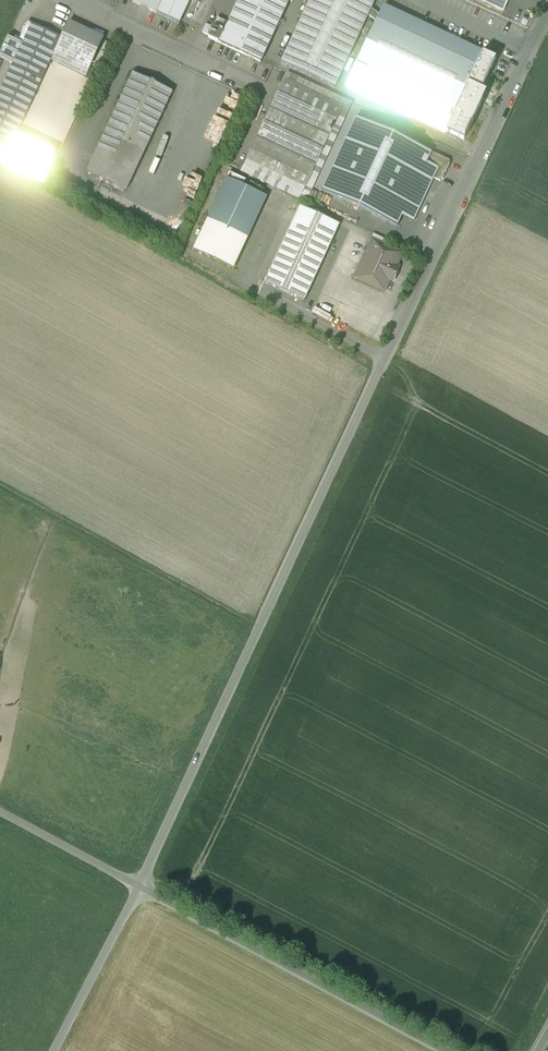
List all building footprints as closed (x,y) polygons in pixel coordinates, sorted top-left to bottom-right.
[(133,2),(157,13),(163,0),(134,0),(133,2)] [(182,0),(163,0),(157,13),(179,24),(189,3),(182,0)] [(228,24),(217,19),(208,38),(260,63),(289,0),(239,0),(228,24)] [(290,43),(281,63),(335,88),(374,2),(375,0),(310,0),(290,43)] [(504,11),(509,0),(479,0),(504,11)] [(446,133),(446,132),(483,54),(483,53),(384,7),(346,87),(446,133)] [(0,92),(0,163),(3,164),(3,163),(17,134),(51,61),(61,38),(32,24),(22,45),(13,64),(0,92)] [(102,40),(68,24),(51,61),(85,76),(102,40)] [(8,38),(0,55),(0,58),(13,64),(22,45),(8,38)] [(483,54),(446,132),(464,141),(480,105),(478,104),(482,94),(480,93),(489,74),(496,60),(483,54)] [(133,73),(87,172),(127,190),(173,91),(133,73)] [(344,106),(284,79),(243,166),(303,194),(344,106)] [(431,152),(356,117),(322,192),(397,227),(402,217),(413,222),(434,179),(440,182),(441,180),(443,179),(444,176),(444,174),(446,173),(450,164),(449,162),(450,161),(431,152)] [(3,163),(40,181),(54,151),(17,134),(3,163)] [(267,198),(227,179),(193,251),(233,270),(267,198)] [(299,207),(264,283),(304,302),(339,225),(299,207)] [(385,240),(373,234),(370,240),(382,246),(385,240)] [(401,255),(372,241),(367,253),(361,265),(355,278),(384,292),(389,280),(392,281),(398,268),(395,267),(401,255)]
